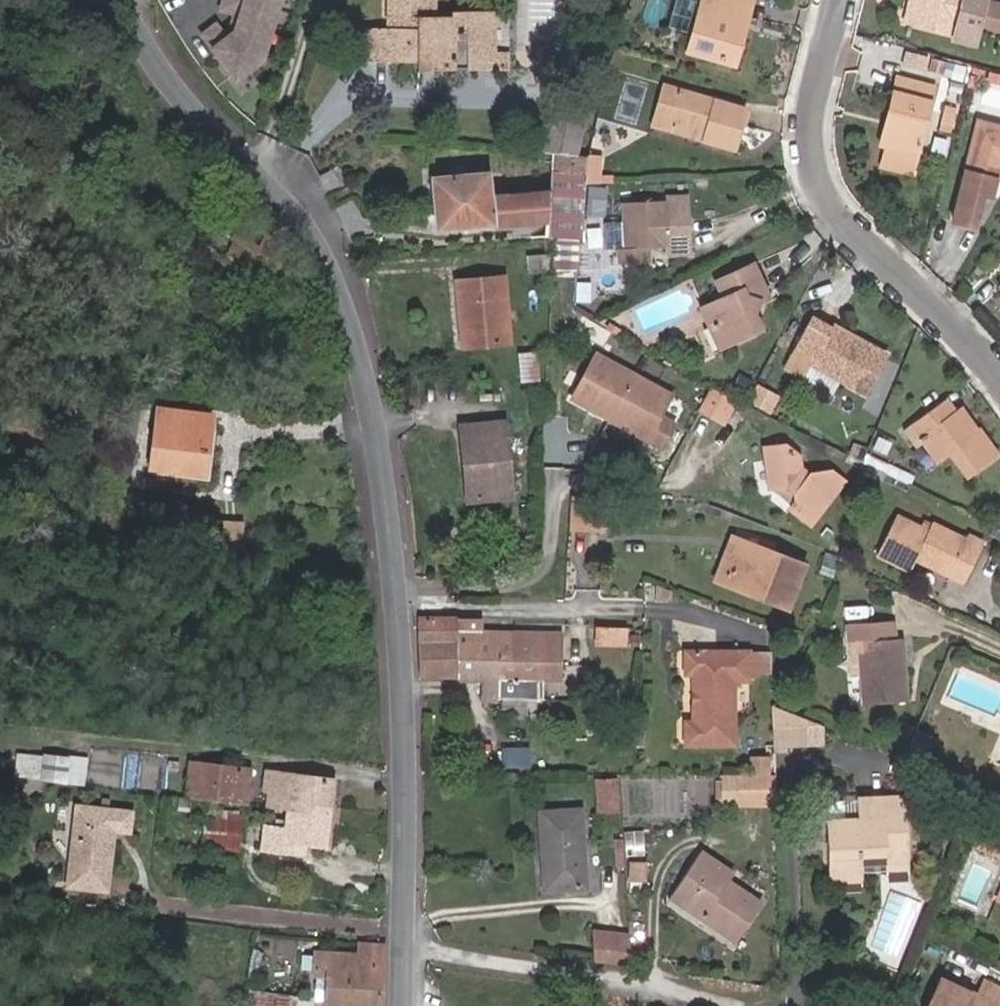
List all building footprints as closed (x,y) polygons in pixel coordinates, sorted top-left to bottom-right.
[(223,4),(242,10),(236,27),(227,34),(216,20),(204,30),(237,75),(262,56),(279,0),(224,0),(223,4)] [(455,12),(455,18),(437,18),(437,12),(437,0),(389,0),(389,25),(419,25),(419,32),(363,31),(364,60),(420,60),(420,69),(457,70),(458,54),(497,54),(497,13),(455,12)] [(686,57),(730,69),(740,30),(735,29),(743,2),(734,0),(702,0),(686,57)] [(959,38),(969,0),(920,0),(913,26),(959,38)] [(983,33),(999,37),(999,11),(989,8),(983,33)] [(497,69),(497,54),(458,54),(457,70),(497,69)] [(623,99),(641,105),(648,85),(630,79),(623,99)] [(888,153),(916,159),(933,91),(903,83),(902,85),(899,98),(893,97),(892,97),(886,120),(895,122),(888,153)] [(899,98),(902,85),(896,84),(893,97),(899,98)] [(667,128),(676,97),(667,95),(656,134),(703,146),(705,139),(667,128)] [(705,139),(703,146),(735,154),(745,114),(676,97),(667,128),(705,139)] [(943,127),(954,130),(960,104),(949,102),(943,127)] [(895,122),(886,120),(879,151),(888,153),(895,122)] [(951,227),(974,230),(982,200),(990,202),(995,184),(998,184),(999,174),(999,132),(978,126),(951,227)] [(583,241),(588,188),(590,157),(579,156),(560,154),(555,153),(554,189),(553,224),(553,240),(571,241),(583,241)] [(916,159),(888,153),(882,175),(910,182),(916,159)] [(588,188),(602,188),(604,158),(590,157),(588,188)] [(492,229),(553,224),(554,189),(490,195),(488,174),(435,178),(439,230),(492,226),(492,229)] [(689,260),(686,203),(668,204),(668,206),(625,208),(626,255),(634,255),(634,270),(661,269),(661,254),(670,254),(670,261),(689,260)] [(260,292),(289,244),(244,215),(227,242),(191,219),(177,242),(260,292)] [(718,334),(726,349),(760,332),(753,319),(745,317),(748,310),(768,300),(753,273),(717,291),(724,303),(701,315),(712,337),(718,334)] [(461,282),(464,346),(510,344),(506,279),(461,282)] [(813,318),(786,367),(804,377),(812,365),(865,394),(886,357),(859,341),(856,348),(829,333),(832,328),(813,318)] [(718,334),(712,337),(719,353),(726,349),(718,334)] [(678,394),(596,349),(567,402),(649,446),(678,394)] [(521,355),(524,382),(541,381),(539,353),(521,355)] [(996,453),(976,427),(972,431),(957,411),(956,411),(945,400),(913,424),(925,439),(940,460),(951,451),(969,473),(996,453)] [(208,413),(157,407),(149,466),(200,472),(208,413)] [(972,431),(976,427),(961,408),(957,411),(972,431)] [(925,439),(913,424),(906,429),(917,445),(925,439)] [(518,505),(506,429),(463,435),(466,459),(472,458),(477,487),(470,488),(474,512),(518,505)] [(791,509),(813,526),(848,485),(833,471),(815,473),(809,471),(804,468),(803,459),(785,444),(762,449),(769,491),(788,488),(794,493),(797,502),(791,509)] [(472,458),(466,459),(470,488),(477,487),(472,458)] [(203,518),(201,542),(236,545),(239,523),(203,518)] [(918,561),(967,584),(984,545),(969,538),(967,542),(932,527),(929,534),(898,521),(880,557),(913,572),(918,561)] [(731,577),(745,539),(734,535),(718,579),(770,600),(773,594),(731,577)] [(773,594),(770,600),(790,607),(806,563),(745,539),(731,577),(773,594)] [(674,600),(674,591),(655,584),(653,599),(674,600)] [(422,676),(461,677),(457,617),(420,616),(422,676)] [(499,678),(497,631),(484,631),(484,618),(457,617),(461,677),(499,678)] [(861,643),(866,705),(908,701),(903,640),(890,641),(890,624),(844,626),(845,644),(861,643)] [(596,628),(596,644),(627,644),(627,628),(596,628)] [(517,657),(517,631),(497,631),(499,678),(504,678),(503,657),(517,657)] [(515,680),(551,681),(553,631),(517,631),(517,657),(503,657),(504,678),(504,684),(515,685),(515,680)] [(562,631),(553,631),(551,681),(561,681),(562,631)] [(693,675),(736,691),(736,680),(752,680),(751,651),(686,650),(687,671),(693,672),(693,675)] [(736,742),(736,691),(693,675),(693,720),(686,720),(687,741),(736,742)] [(773,705),(775,743),(805,742),(802,716),(784,709),(773,705)] [(28,753),(25,778),(42,779),(64,782),(66,757),(28,753)] [(748,756),(748,774),(767,774),(767,756),(748,756)] [(187,763),(184,795),(185,796),(244,802),(248,770),(187,763)] [(266,789),(264,805),(284,807),(304,809),(305,801),(329,803),(332,777),(265,771),(263,788),(266,789)] [(778,802),(777,774),(767,774),(748,774),(737,774),(738,803),(778,802)] [(0,777),(0,791),(11,791),(12,778),(0,777)] [(598,811),(623,810),(622,780),(598,781),(598,811)] [(829,820),(832,868),(859,867),(859,855),(887,854),(888,860),(906,859),(902,806),(882,807),(881,797),(859,798),(860,819),(829,820)] [(304,809),(284,807),(282,827),(262,825),(260,848),(302,853),(303,842),(324,844),(329,803),(305,801),(304,809)] [(130,811),(74,805),(66,885),(105,890),(111,832),(127,833),(130,811)] [(543,813),(548,888),(584,887),(580,810),(543,813)] [(238,822),(205,820),(204,846),(236,848),(238,822)] [(673,897),(735,939),(759,902),(727,880),(732,871),(704,853),(673,897)] [(906,867),(906,859),(888,860),(888,868),(906,867)] [(860,877),(859,867),(832,868),(833,878),(860,877)] [(633,956),(631,923),(601,920),(602,952),(633,956)] [(360,1005),(377,1005),(381,942),(357,942),(356,954),(313,951),(311,975),(325,976),(323,1003),(360,1005)] [(633,963),(633,956),(602,952),(602,959),(633,963)] [(986,979),(977,995),(940,978),(927,1005),(999,1005),(999,986),(986,979)] [(243,996),(242,1005),(287,1005),(287,1000),(243,996)]
